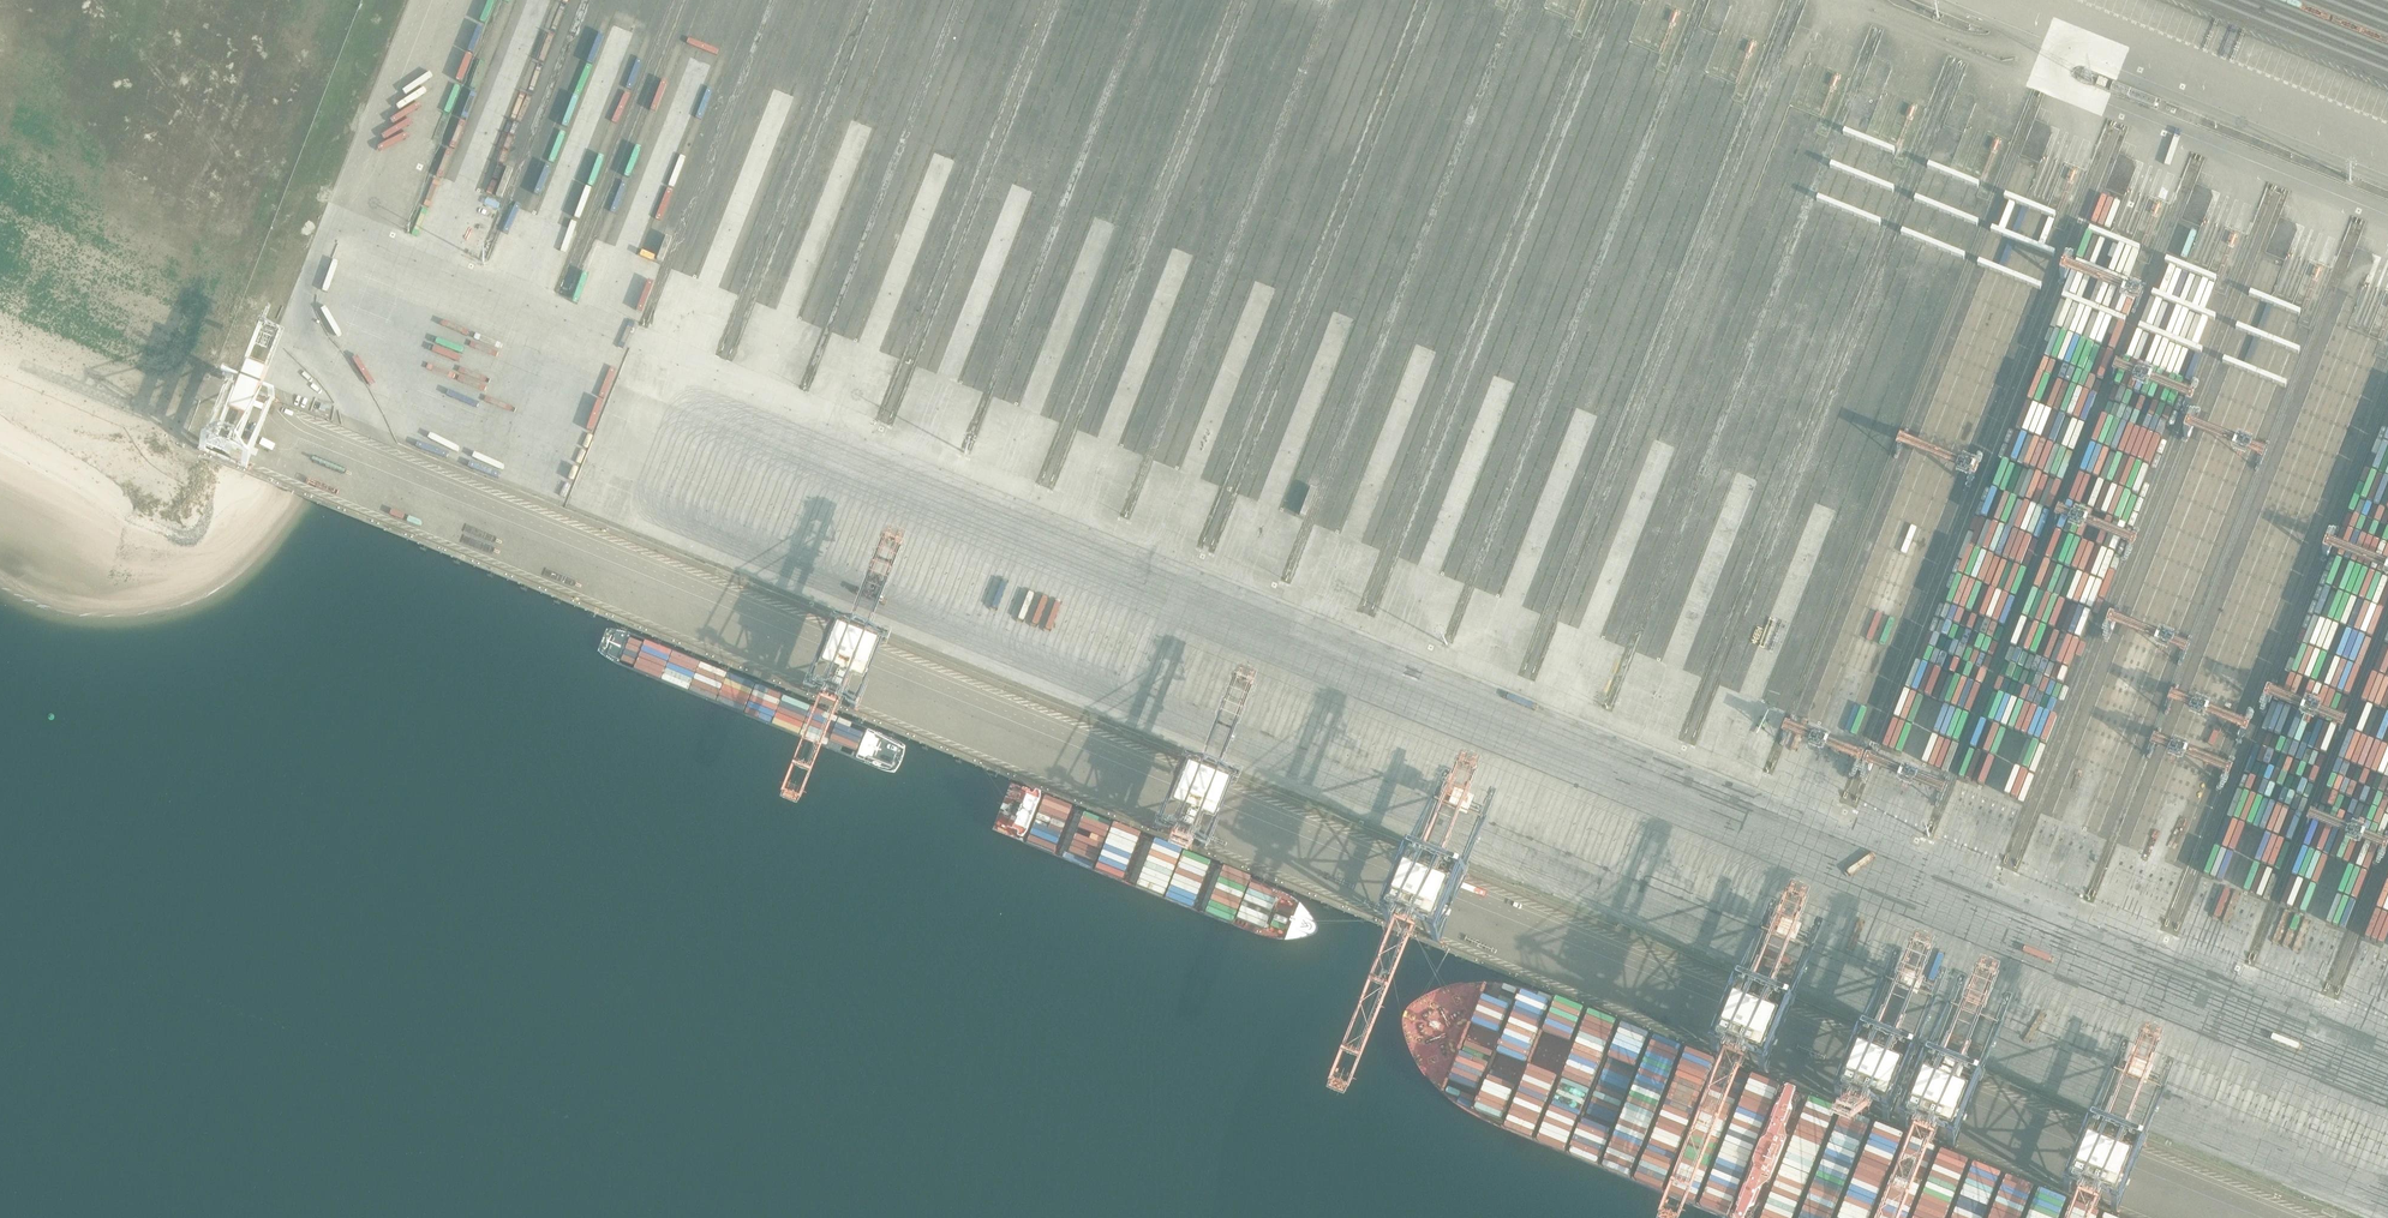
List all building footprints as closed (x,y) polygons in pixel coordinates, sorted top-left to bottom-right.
[(2154,107),(2157,99),(2113,81),(2109,90),(2154,107)] [(275,342),(304,253),(295,250),(299,238),(292,236),(284,259),(277,257),(252,334),(275,342)] [(355,277),(383,285),(386,273),(358,265),(355,277)] [(391,366),(398,368),(397,373),(404,375),(411,354),(396,349),(391,366)] [(2010,392),(2016,364),(1994,359),(1985,357),(1983,367),(1993,369),(1991,378),(1992,378),(1990,388),(2010,392)] [(461,391),(485,401),(490,389),(465,379),(461,391)] [(322,388),(316,395),(329,407),(335,400),(322,388)]
